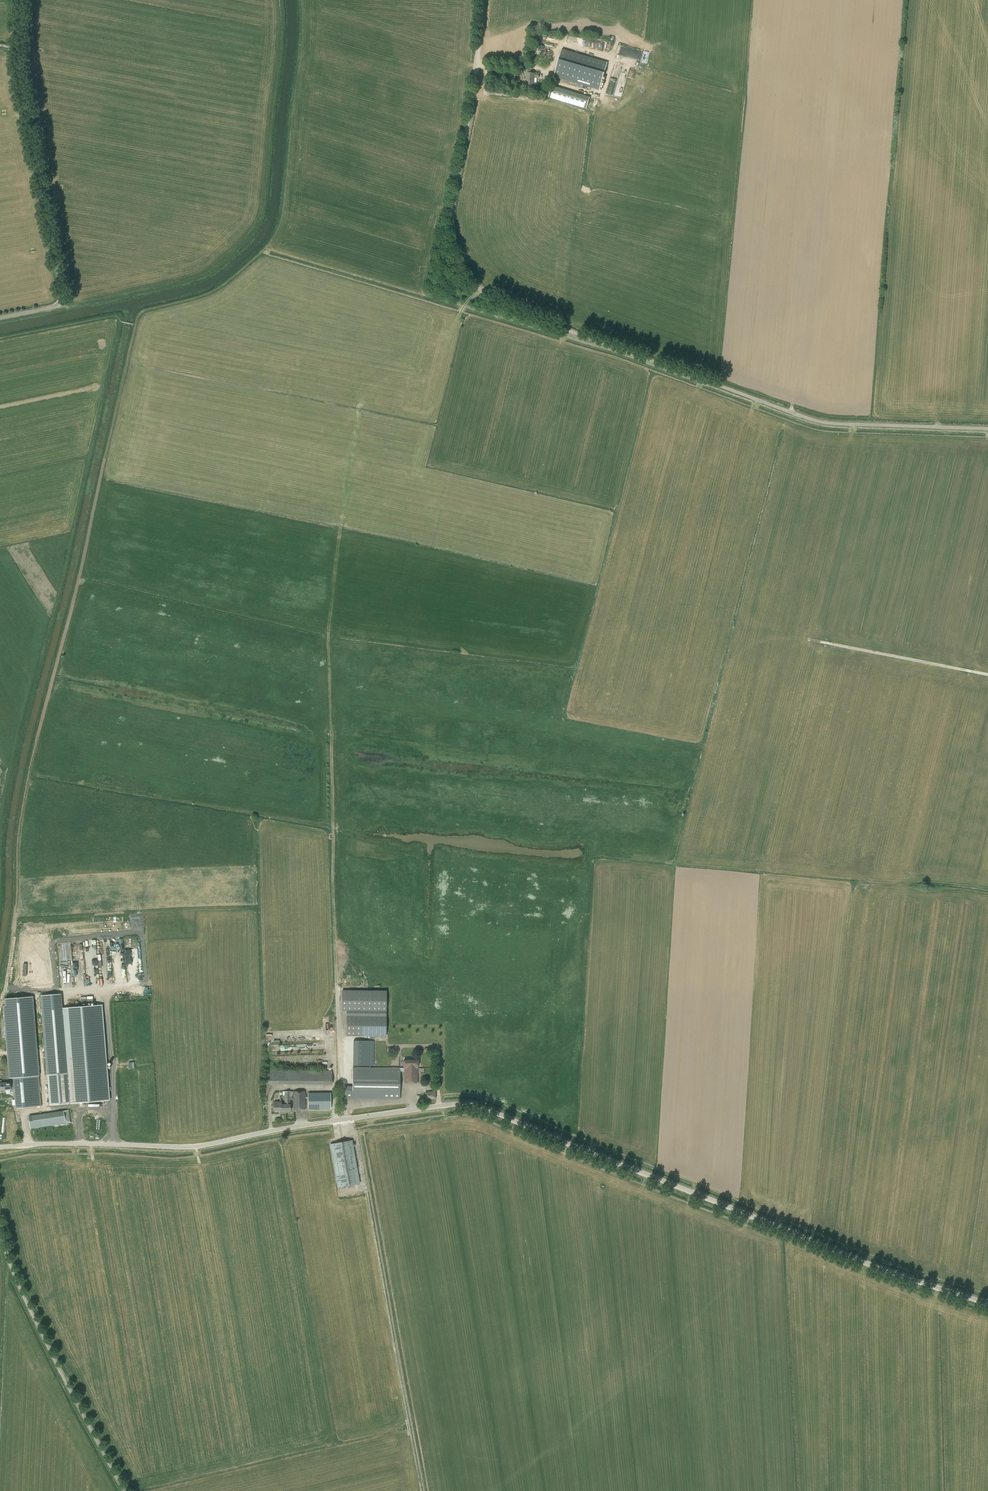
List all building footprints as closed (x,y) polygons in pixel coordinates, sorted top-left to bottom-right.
[(622,55),(640,59),(642,51),(624,47),(622,55)] [(600,89),(607,63),(562,50),(554,76),(579,83),(578,88),(586,90),(587,86),(600,89)] [(527,85),(533,86),(534,78),(539,78),(539,74),(532,73),(532,74),(531,74),(531,70),(526,70),(526,79),(527,79),(527,85)] [(590,97),(552,86),(548,98),(586,109),(590,97)] [(342,1011),(386,1011),(386,991),(342,991),(342,1011)] [(109,1100),(101,1005),(62,1008),(61,995),(41,997),(50,1105),(109,1100)] [(9,1078),(13,1078),(39,1076),(33,996),(5,999),(5,1006),(3,1006),(9,1078)] [(386,1036),(386,1016),(347,1016),(346,1036),(386,1036)] [(404,1082),(417,1082),(417,1068),(418,1068),(418,1066),(418,1060),(403,1060),(403,1068),(353,1068),(353,1087),(345,1087),(345,1098),(352,1098),(399,1099),(400,1071),(404,1071),(404,1082)] [(266,1096),(271,1084),(332,1084),(332,1070),(267,1070),(267,1084),(268,1084),(268,1085),(266,1084),(264,1090),(265,1091),(264,1095),(266,1096)] [(41,1105),(39,1076),(13,1078),(14,1082),(10,1083),(2,1083),(2,1080),(1,1080),(1,1090),(6,1090),(6,1093),(7,1094),(10,1093),(11,1093),(10,1089),(11,1089),(14,1089),(16,1108),(41,1105)] [(305,1109),(305,1091),(293,1091),(293,1102),(290,1102),(290,1100),(292,1100),(292,1096),(293,1096),(293,1092),(283,1091),(283,1095),(285,1095),(285,1104),(281,1104),(281,1110),(281,1111),(290,1111),(290,1104),(293,1104),(293,1109),(305,1109)] [(308,1109),(331,1109),(331,1093),(308,1093),(308,1109)] [(70,1122),(68,1110),(63,1111),(29,1117),(30,1128),(70,1122)] [(351,1140),(330,1143),(337,1186),(358,1183),(351,1140)]
